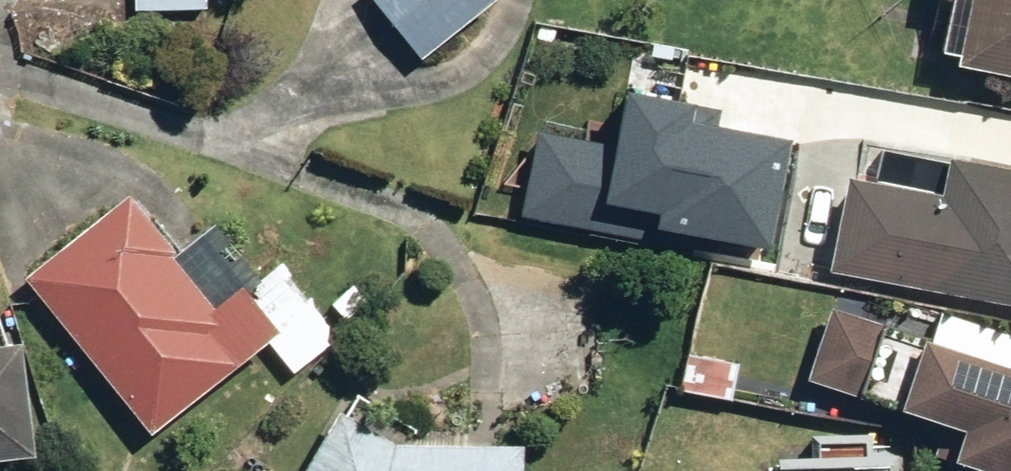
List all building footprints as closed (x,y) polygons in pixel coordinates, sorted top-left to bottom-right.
[(131,14),(202,12),(201,0),(130,0),(131,14)] [(489,0),(358,0),(410,64),(489,0)] [(923,5),(930,6),(922,59),(947,63),(945,79),(1010,89),(1010,0),(924,0),(923,5)] [(581,207),(769,223),(777,127),(694,120),(696,98),(609,91),(605,137),(518,130),(511,212),(580,218),(581,207)] [(806,278),(933,296),(935,281),(1010,292),(1010,156),(958,148),(958,153),(850,137),(843,188),(820,185),(806,278)] [(121,202),(17,282),(141,444),(264,350),(284,375),(331,339),(276,266),(248,288),(206,233),(167,263),(121,202)] [(931,313),(921,344),(829,310),(800,391),(943,443),(933,470),(936,470),(1010,470),(1010,342),(931,313)] [(13,466),(0,365),(0,468),(13,466)] [(385,448),(317,423),(294,470),(517,470),(517,451),(385,448)] [(758,464),(758,470),(886,470),(886,459),(864,460),(864,442),(802,442),(802,464),(758,464)]
